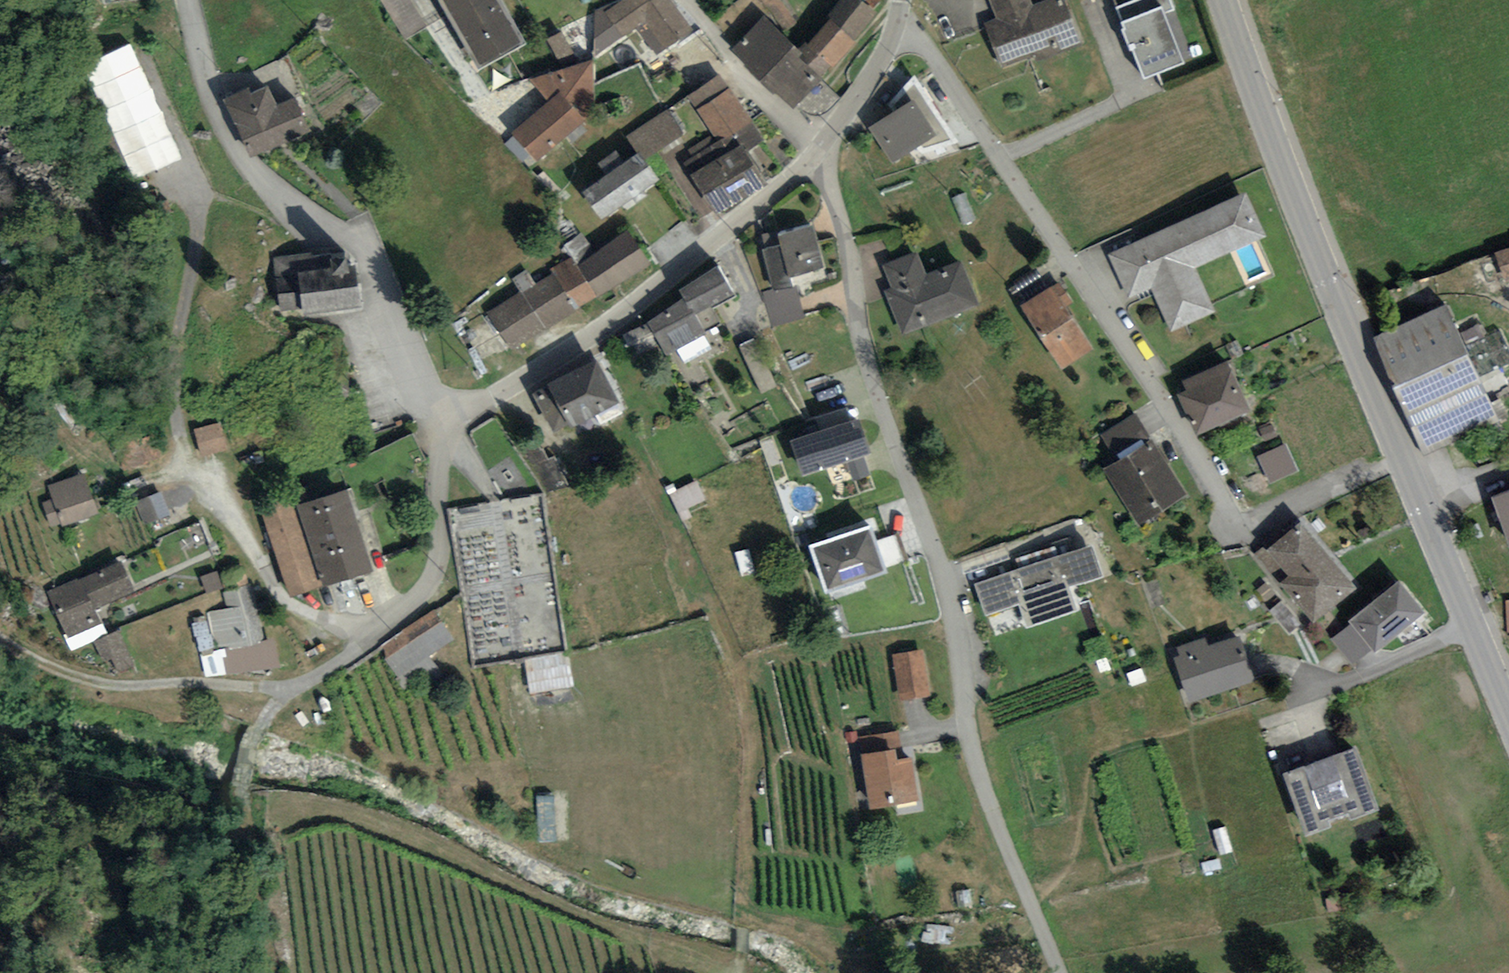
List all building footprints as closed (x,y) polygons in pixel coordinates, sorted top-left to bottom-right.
[(479,61),(524,37),(503,0),(445,0),(479,61)] [(676,0),(616,0),(603,10),(622,36),(645,19),(665,47),(695,25),(676,0)] [(764,13),(733,46),(793,99),(875,9),(865,0),(834,0),(826,9),(831,14),(801,47),(764,13)] [(985,23),(1003,66),(1032,53),(1034,58),(1082,39),(1066,0),(1036,0),(1033,1),(1033,0),(992,0),(999,17),(985,23)] [(1170,0),(1125,0),(1115,4),(1144,76),(1186,59),(1166,10),(1173,8),(1170,0)] [(182,158),(130,42),(84,62),(136,178),(182,158)] [(529,78),(547,98),(511,128),(536,157),(594,109),(590,58),(529,78)] [(719,72),(685,96),(716,140),(750,116),(719,72)] [(894,107),(868,123),(892,161),(916,145),(922,155),(953,135),(914,72),(890,102),(894,107)] [(247,86),(226,95),(251,153),(310,128),(295,93),(275,101),(267,82),(248,90),(247,86)] [(682,130),(666,107),(628,135),(637,148),(644,157),(682,130)] [(741,141),(693,172),(716,209),(765,178),(741,141)] [(644,157),(637,148),(582,186),(601,213),(656,175),(644,157)] [(1246,189),(1107,251),(1127,296),(1151,285),(1171,329),(1215,309),(1195,266),(1267,234),(1246,189)] [(765,247),(760,248),(769,290),(793,285),(790,274),(821,267),(810,222),(761,233),(765,247)] [(552,271),(491,311),(513,344),(645,260),(625,230),(576,261),(570,252),(548,266),(552,271)] [(353,243),(272,257),(280,310),(302,306),(303,310),(362,300),(353,243)] [(1497,249),(1507,281),(1508,281),(1508,246),(1497,249)] [(892,285),(885,288),(903,331),(979,299),(961,257),(927,271),(917,248),(882,263),(892,285)] [(731,292),(715,265),(680,285),(686,295),(644,318),(666,356),(709,332),(697,311),(731,292)] [(1052,282),(1020,303),(1061,366),(1093,345),(1052,282)] [(1446,302),(1376,335),(1427,444),(1498,411),(1446,302)] [(547,381),(530,390),(551,434),(621,399),(598,353),(546,379),(547,381)] [(1187,388),(1177,392),(1195,431),(1250,407),(1227,356),(1182,377),(1187,388)] [(859,413),(790,438),(802,473),(871,448),(859,413)] [(220,421),(192,429),(200,456),(228,448),(220,421)] [(158,430),(120,440),(127,465),(165,455),(158,430)] [(1153,436),(1103,467),(1137,523),(1188,492),(1153,436)] [(1286,441),(1258,454),(1270,481),(1298,468),(1286,441)] [(858,480),(874,478),(872,460),(855,462),(858,480)] [(53,499),(44,502),(52,525),(61,522),(62,526),(100,512),(85,471),(48,485),(53,499)] [(697,478),(668,493),(682,520),(711,505),(697,478)] [(294,489),(260,507),(292,595),(373,563),(347,483),(299,501),(294,489)] [(1492,494),(1508,542),(1508,488),(1492,494)] [(161,490),(135,501),(144,523),(170,512),(161,490)] [(1356,582),(1300,518),(1257,555),(1313,620),(1356,582)] [(869,523),(810,544),(826,589),(886,568),(869,523)] [(1093,540),(974,582),(985,614),(1019,602),(1026,624),(1077,607),(1069,585),(1104,573),(1093,540)] [(121,555),(43,591),(71,651),(93,641),(102,661),(110,657),(117,671),(134,663),(118,628),(107,633),(95,607),(136,588),(121,555)] [(1400,576),(1349,617),(1376,649),(1426,608),(1400,576)] [(228,609),(207,614),(211,631),(217,630),(220,645),(229,643),(229,647),(223,655),(227,672),(278,661),(273,639),(262,642),(249,585),(224,590),(228,609)] [(454,638),(433,609),(377,649),(398,678),(454,638)] [(1181,655),(1176,656),(1189,695),(1253,675),(1239,632),(1209,642),(1204,636),(1178,644),(1181,655)] [(923,647),(892,652),(900,698),(931,693),(923,647)] [(895,745),(861,751),(870,806),(919,797),(912,753),(896,755),(895,745)] [(1348,746),(1290,767),(1312,827),(1370,806),(1348,746)]
